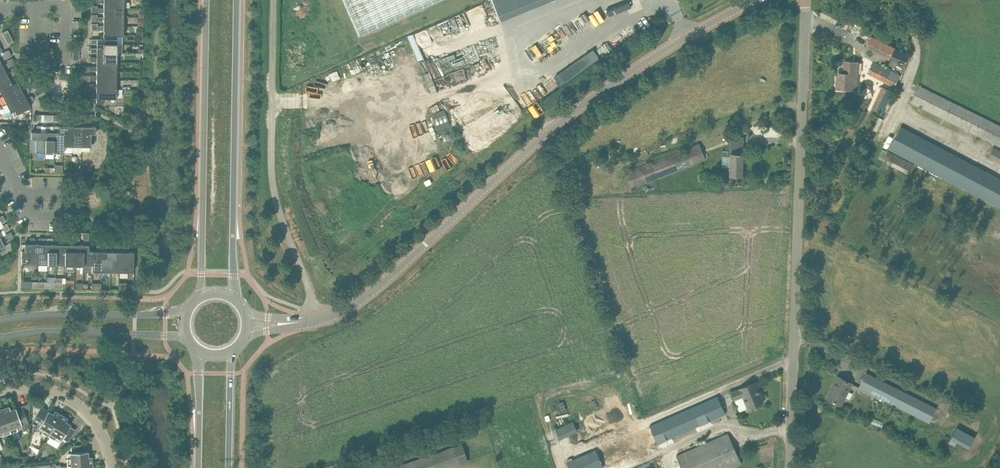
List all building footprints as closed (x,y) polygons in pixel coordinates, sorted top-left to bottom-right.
[(360,35),(440,0),(345,0),(360,35)] [(97,8),(97,5),(91,5),(91,12),(104,12),(110,12),(110,17),(124,17),(124,8),(111,8),(111,3),(104,3),(104,8),(97,8)] [(97,17),(97,14),(91,14),(91,21),(103,21),(110,21),(110,26),(124,26),(124,17),(110,17),(110,12),(104,12),(104,17),(97,17)] [(97,23),(91,23),(91,30),(103,30),(103,35),(117,35),(123,35),(124,26),(110,26),(110,21),(103,21),(103,26),(97,26),(97,23)] [(10,35),(7,30),(2,32),(5,38),(10,35)] [(422,50),(419,51),(414,33),(410,35),(418,59),(425,57),(422,50)] [(5,38),(8,44),(9,43),(13,41),(10,35),(5,38)] [(97,39),(90,39),(90,43),(97,43),(97,48),(104,48),(104,44),(117,44),(117,35),(103,35),(103,38),(97,38),(97,39)] [(894,47),(871,36),(866,47),(889,58),(894,47)] [(97,48),(90,48),(90,52),(97,52),(97,57),(103,57),(104,53),(117,53),(117,44),(104,44),(104,48),(97,48)] [(596,47),(556,77),(563,87),(603,56),(596,47)] [(0,61),(11,56),(8,50),(3,52),(4,54),(0,56),(0,61)] [(904,59),(906,52),(900,50),(897,57),(904,59)] [(90,57),(90,61),(97,61),(96,66),(103,66),(103,62),(117,62),(117,53),(104,53),(103,57),(97,57),(90,57)] [(0,61),(0,71),(4,70),(4,69),(15,64),(12,58),(7,60),(8,62),(2,65),(0,61)] [(894,87),(900,75),(873,61),(867,73),(894,87)] [(84,73),(90,73),(90,70),(96,70),(96,75),(104,75),(104,70),(117,71),(117,62),(103,62),(103,66),(96,66),(84,66),(84,73)] [(838,73),(838,88),(857,89),(858,62),(850,62),(850,64),(844,64),(843,73),(838,73)] [(4,70),(0,71),(0,76),(0,86),(10,81),(9,77),(19,72),(16,66),(11,68),(12,70),(6,73),(4,69),(4,70)] [(84,82),(90,82),(90,79),(96,79),(96,84),(103,84),(103,80),(116,80),(117,71),(104,70),(104,75),(96,75),(84,75),(84,82)] [(29,77),(32,83),(38,80),(35,74),(29,77)] [(12,85),(10,81),(0,86),(0,91),(2,95),(14,89),(16,93),(22,90),(20,86),(26,83),(24,79),(18,82),(12,85)] [(84,91),(90,91),(90,88),(96,88),(96,93),(103,93),(103,89),(116,89),(116,80),(103,80),(103,84),(96,84),(84,84),(84,91)] [(36,91),(42,88),(39,82),(33,85),(36,91)] [(910,101),(999,146),(999,126),(918,85),(910,101)] [(22,90),(16,93),(14,89),(2,95),(6,103),(18,97),(20,102),(26,98),(24,94),(30,91),(28,87),(22,90)] [(96,103),(103,103),(103,98),(116,98),(116,89),(103,89),(103,93),(96,93),(84,93),(84,100),(90,100),(90,97),(96,97),(96,103)] [(892,92),(886,89),(884,93),(887,94),(885,97),(889,99),(892,92)] [(11,112),(13,111),(15,115),(31,107),(28,102),(34,99),(32,95),(26,98),(20,102),(18,97),(6,103),(11,112)] [(534,116),(544,111),(538,101),(529,107),(534,116)] [(439,129),(452,125),(447,109),(434,113),(439,129)] [(68,126),(67,126),(67,132),(63,132),(63,146),(64,146),(72,146),(72,133),(77,133),(77,127),(77,126),(72,126),(72,120),(75,120),(75,114),(68,114),(68,126)] [(77,126),(77,127),(77,133),(72,133),(72,146),(81,146),(81,133),(86,133),(86,127),(86,126),(81,126),(81,120),(84,120),(84,114),(77,114),(77,126)] [(86,126),(86,127),(86,133),(81,133),(81,146),(91,146),(91,134),(96,134),(96,126),(90,126),(90,120),(93,120),(93,114),(86,114),(86,126)] [(878,117),(872,129),(878,132),(884,120),(878,117)] [(31,132),(31,139),(36,139),(35,152),(45,152),(45,139),(41,139),(41,132),(41,125),(37,125),(37,132),(31,132)] [(46,132),(41,132),(41,139),(45,139),(45,152),(54,152),(54,139),(50,139),(50,133),(50,132),(50,126),(46,126),(46,132)] [(50,132),(50,133),(50,139),(54,139),(54,152),(64,152),(64,146),(63,146),(63,132),(59,132),(59,126),(55,126),(55,132),(50,132)] [(900,126),(889,148),(999,207),(999,179),(900,126)] [(744,145),(744,137),(732,136),(730,175),(742,176),(743,154),(741,154),(741,145),(744,145)] [(699,144),(625,173),(631,188),(705,159),(699,144)] [(993,148),(988,157),(999,163),(999,151),(993,148)] [(909,174),(915,164),(888,150),(882,161),(909,174)] [(3,230),(4,232),(10,229),(7,223),(0,226),(0,231),(3,230)] [(4,245),(2,241),(7,238),(9,240),(14,237),(11,231),(0,237),(0,248),(4,245)] [(61,244),(61,251),(65,251),(65,264),(74,265),(75,251),(70,251),(70,245),(70,244),(70,232),(64,232),(64,238),(61,238),(61,244)] [(70,244),(70,245),(70,251),(75,251),(74,265),(83,265),(83,251),(79,251),(79,245),(79,232),(73,232),(72,238),(75,238),(75,244),(70,244)] [(79,245),(79,251),(83,251),(83,265),(92,265),(92,251),(88,251),(89,245),(88,245),(88,232),(82,232),(82,238),(84,238),(84,245),(79,245)] [(21,264),(38,264),(38,251),(34,251),(34,244),(34,237),(30,237),(30,244),(24,244),(24,250),(21,250),(21,264)] [(39,244),(34,244),(34,251),(38,251),(38,264),(47,264),(47,251),(43,251),(43,244),(43,238),(39,238),(39,244)] [(43,244),(43,251),(47,251),(47,264),(56,264),(56,251),(52,251),(52,244),(52,238),(48,238),(48,244),(43,244)] [(57,244),(52,244),(52,251),(56,251),(56,264),(65,264),(65,251),(61,251),(61,244),(61,238),(57,238),(57,244)] [(97,251),(92,251),(92,265),(92,271),(101,271),(101,258),(106,258),(106,253),(106,251),(101,251),(101,245),(104,245),(104,239),(97,239),(97,251)] [(106,251),(106,253),(106,258),(101,258),(101,271),(110,272),(110,258),(115,258),(115,252),(110,252),(110,245),(113,245),(113,239),(106,239),(106,251)] [(115,252),(115,258),(110,258),(110,272),(119,272),(119,259),(124,259),(124,252),(119,252),(119,245),(122,245),(122,239),(115,239),(115,252)] [(131,246),(131,240),(124,240),(124,252),(124,259),(119,259),(119,272),(133,272),(133,252),(128,252),(128,246),(131,246)] [(65,288),(72,289),(74,289),(74,283),(68,283),(68,280),(65,280),(65,282),(65,288)] [(929,423),(937,408),(866,372),(858,387),(929,423)] [(847,381),(838,376),(827,398),(841,405),(853,383),(847,381)] [(760,389),(757,381),(740,388),(731,392),(734,400),(743,396),(748,408),(763,401),(759,390),(760,389)] [(568,414),(591,467),(635,467),(654,460),(624,389),(568,414)] [(718,396),(651,425),(659,443),(725,413),(718,396)] [(48,410),(35,403),(32,422),(43,429),(41,432),(48,436),(61,414),(55,410),(53,413),(48,410)] [(10,409),(9,406),(2,409),(11,433),(18,430),(17,427),(22,425),(21,423),(28,421),(23,407),(16,409),(16,407),(10,409)] [(2,432),(3,435),(11,433),(2,409),(0,409),(0,433),(2,432)] [(66,421),(68,418),(61,414),(48,436),(55,440),(56,437),(61,440),(62,438),(68,442),(70,438),(76,429),(70,426),(71,424),(66,421)] [(881,428),(884,423),(873,418),(871,423),(881,428)] [(570,422),(555,429),(560,440),(575,432),(570,422)] [(953,446),(956,441),(969,449),(975,437),(957,427),(949,443),(953,446)] [(682,467),(731,467),(741,463),(728,433),(718,437),(677,455),(682,467)] [(72,452),(70,452),(70,458),(66,458),(67,466),(93,464),(92,456),(89,457),(88,451),(86,451),(86,444),(76,445),(71,445),(72,452)] [(463,444),(390,467),(450,467),(468,462),(463,444)] [(567,462),(569,467),(590,467),(584,455),(567,462)]
